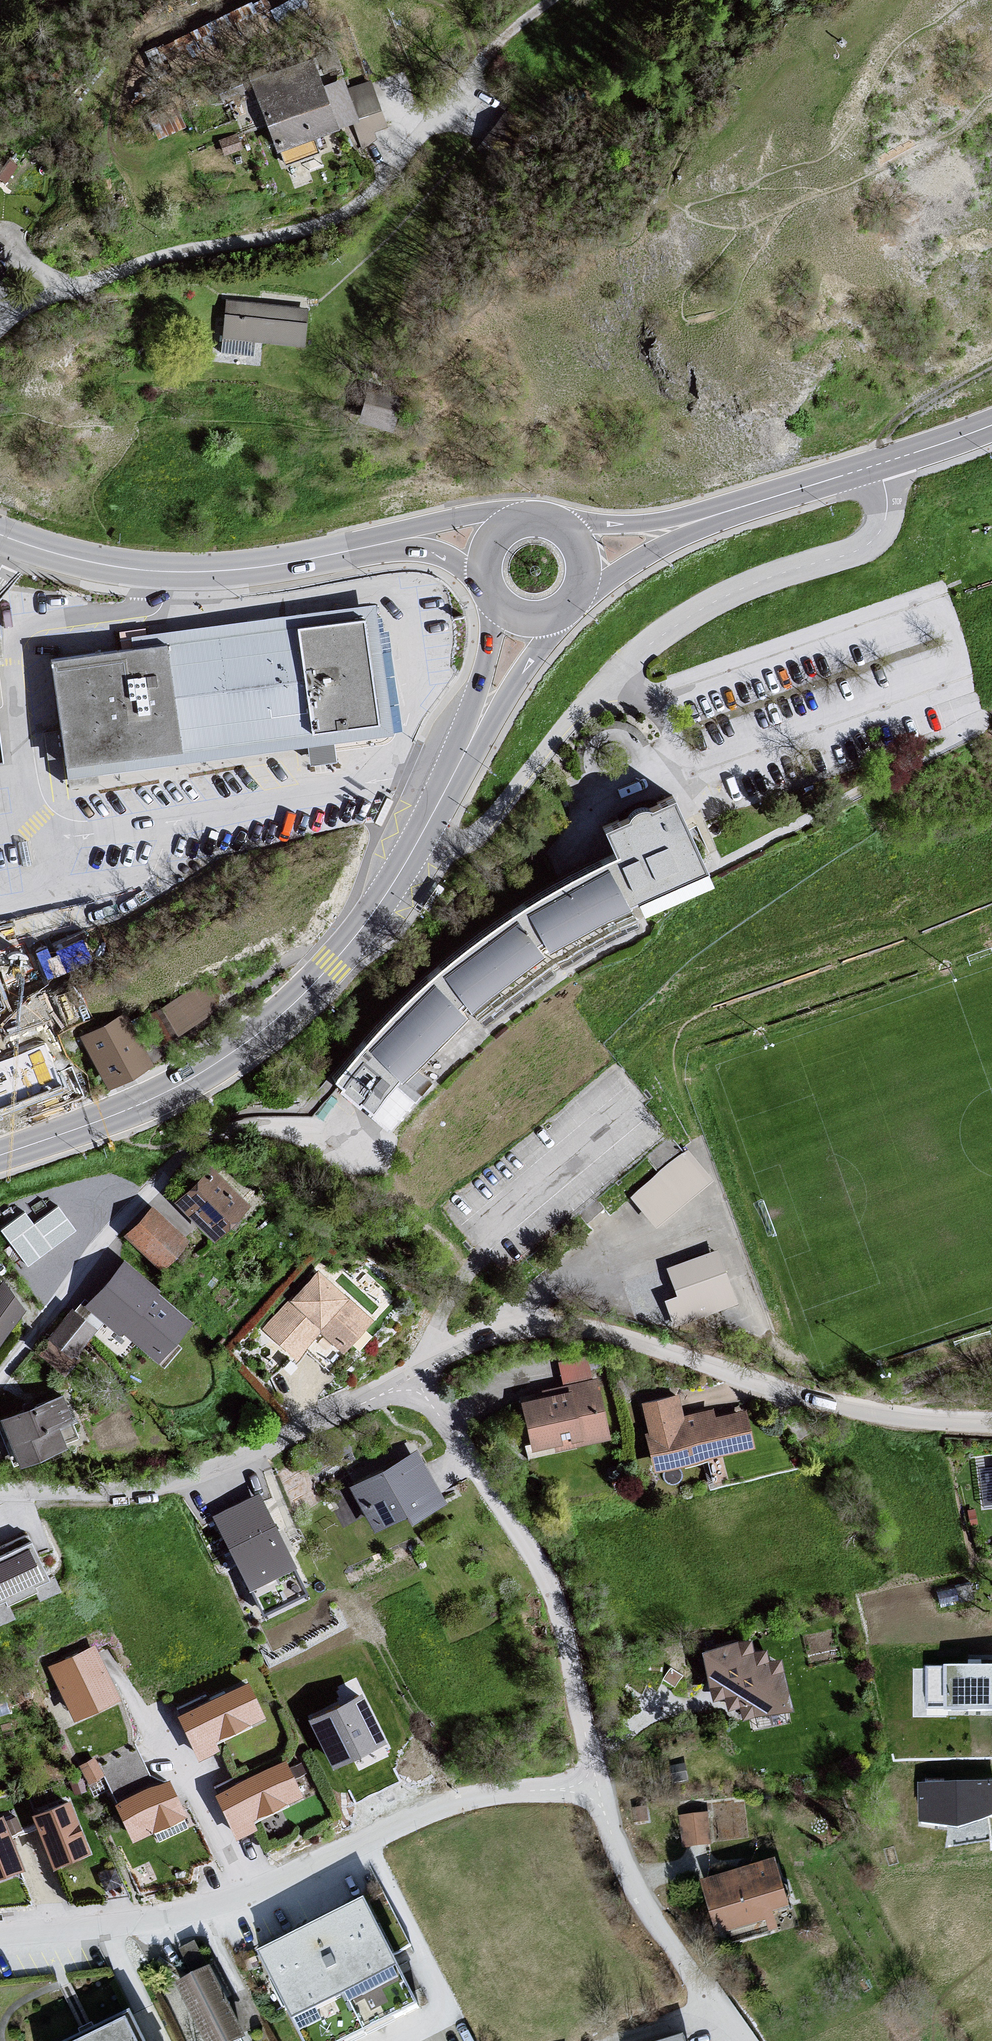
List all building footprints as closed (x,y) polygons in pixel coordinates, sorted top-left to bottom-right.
[(338,42),(320,46),(325,72),(344,68),(338,42)] [(315,74),(253,97),(279,167),(341,144),(338,135),(322,95),(315,74)] [(343,87),(322,95),(338,135),(381,118),(370,89),(347,98),(343,87)] [(312,313),(224,303),(218,357),(253,361),(254,347),(308,353),(312,313)] [(403,399),(369,393),(362,432),(396,438),(403,399)] [(391,733),(373,605),(130,637),(132,652),(51,662),(66,774),(391,733)] [(714,880),(674,796),(606,826),(616,851),(494,923),(407,999),(345,1067),(336,1085),(375,1117),(424,1065),(496,997),(585,936),(638,908),(714,880)] [(215,982),(163,1013),(174,1032),(226,1001),(215,982)] [(150,1064),(127,1019),(82,1042),(105,1087),(150,1064)] [(0,1061),(0,1121),(66,1096),(46,1044),(0,1061)] [(685,1145),(628,1195),(656,1226),(713,1176),(685,1145)] [(250,1205),(212,1168),(174,1206),(212,1243),(250,1205)] [(25,1208),(0,1224),(25,1262),(77,1228),(60,1201),(32,1218),(25,1208)] [(188,1244),(156,1216),(132,1244),(165,1271),(188,1244)] [(716,1244),(666,1264),(677,1291),(664,1296),(676,1327),(739,1303),(716,1244)] [(123,1267),(89,1308),(158,1366),(192,1324),(123,1267)] [(378,1322),(317,1267),(259,1331),(293,1361),(318,1334),(345,1358),(378,1322)] [(0,1279),(0,1348),(26,1309),(0,1279)] [(93,1332),(76,1316),(50,1346),(67,1361),(93,1332)] [(569,1394),(523,1405),(535,1457),(601,1441),(583,1365),(563,1369),(569,1394)] [(679,1398),(640,1405),(652,1472),(752,1454),(745,1416),(684,1427),(679,1398)] [(0,1423),(0,1426),(15,1466),(81,1442),(66,1400),(0,1423)] [(445,1509),(413,1453),(341,1490),(362,1522),(401,1533),(445,1509)] [(292,1566),(257,1498),(216,1519),(251,1587),(292,1566)] [(45,1584),(28,1548),(0,1561),(0,1605),(45,1584)] [(752,1639),(697,1649),(704,1690),(712,1688),(714,1698),(727,1696),(729,1704),(744,1702),(747,1718),(792,1710),(783,1658),(771,1660),(768,1647),(754,1650),(752,1639)] [(119,1699),(95,1647),(49,1669),(73,1721),(119,1699)] [(928,1668),(928,1706),(944,1706),(944,1709),(991,1709),(991,1667),(928,1668)] [(250,1686),(178,1718),(196,1759),(268,1727),(250,1686)] [(383,1741),(361,1699),(312,1724),(335,1767),(383,1741)] [(282,1761),(213,1795),(233,1836),(302,1802),(282,1761)] [(919,1784),(919,1822),(959,1828),(991,1816),(991,1782),(919,1784)] [(171,1783),(115,1808),(133,1848),(189,1822),(171,1783)] [(71,1804),(32,1819),(52,1874),(91,1859),(71,1804)] [(711,1818),(680,1820),(683,1850),(714,1848),(711,1818)] [(1,1820),(0,1820),(0,1883),(22,1874),(1,1820)] [(777,1867),(705,1888),(724,1951),(796,1930),(777,1867)] [(262,1961),(302,2040),(368,2040),(422,2014),(368,1907),(262,1961)] [(176,1993),(198,2040),(242,2040),(213,1977),(176,1993)] [(92,2040),(136,2040),(128,2024),(92,2040)]
